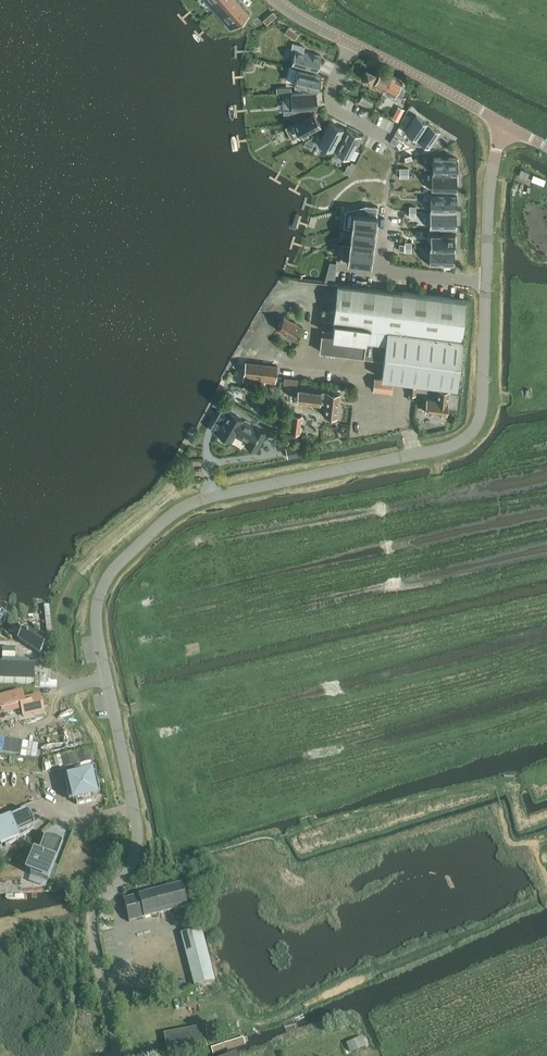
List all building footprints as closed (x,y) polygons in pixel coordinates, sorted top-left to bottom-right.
[(217,3),(212,7),(215,10),(226,0),(214,0),(217,3)] [(215,10),(220,16),(225,12),(236,24),(249,12),(238,0),(226,0),(215,10)] [(296,38),(300,32),(290,26),(286,32),(296,38)] [(292,44),(291,48),(295,49),(291,65),(317,71),(321,55),(304,51),(305,47),(292,44)] [(297,68),(294,83),(295,83),(294,87),(301,88),(302,84),(318,88),(321,74),(297,68)] [(375,81),(374,83),(376,84),(376,85),(383,89),(384,88),(385,89),(392,75),(381,70),(377,78),(374,76),(376,73),(366,68),(362,78),(371,82),(372,80),(375,81)] [(392,75),(385,89),(386,89),(385,90),(393,93),(401,97),(405,89),(403,88),(404,86),(400,84),(402,80),(392,75)] [(316,91),(291,92),(291,93),(292,109),(294,109),(294,113),(303,112),(303,108),(311,108),(317,107),(316,91)] [(362,94),(359,101),(370,107),(374,100),(362,94)] [(396,110),(392,118),(398,121),(404,109),(398,106),(396,110)] [(314,111),(292,123),(299,136),(303,133),(305,137),(311,134),(309,130),(321,124),(314,111)] [(416,115),(405,131),(417,139),(428,122),(416,115)] [(317,136),(314,141),(318,143),(333,151),(344,128),(329,121),(321,137),(317,135),(317,136)] [(428,122),(417,139),(429,147),(440,130),(428,122)] [(347,128),(335,152),(349,159),(350,157),(354,159),(358,151),(355,149),(362,136),(347,128)] [(433,157),(432,172),(457,172),(457,158),(433,157)] [(522,167),(519,174),(528,178),(531,171),(522,167)] [(432,173),(431,190),(456,190),(457,174),(432,173)] [(534,173),(532,179),(545,184),(546,178),(534,173)] [(430,211),(430,212),(457,212),(457,196),(431,195),(430,211)] [(353,212),(351,229),(375,232),(377,215),(353,212)] [(430,212),(429,228),(456,229),(457,212),(430,212)] [(351,229),(349,244),(373,247),(375,232),(351,229)] [(430,246),(430,248),(454,248),(455,234),(430,233),(430,246)] [(344,243),(342,260),(372,263),(374,247),(373,247),(349,244),(344,243)] [(430,248),(429,264),(454,265),(454,248),(430,248)] [(330,262),(325,281),(334,282),(336,263),(330,262)] [(319,351),(383,359),(381,378),(457,387),(463,337),(461,337),(465,299),(402,292),(337,283),(334,310),(323,309),(322,318),(333,319),(333,321),(334,321),(332,335),(322,334),(319,351)] [(276,329),(295,339),(302,327),(283,316),(276,329)] [(245,361),(243,381),(265,384),(265,381),(275,382),(276,379),(278,366),(245,361)] [(298,384),(298,377),(285,376),(285,383),(298,384)] [(373,390),(391,392),(393,379),(374,377),(373,390)] [(296,397),(296,400),(320,403),(325,403),(324,415),(337,417),(340,393),(297,388),(296,397)] [(425,412),(446,414),(449,390),(438,389),(437,400),(426,399),(425,412)] [(256,403),(255,404),(254,408),(255,410),(260,411),(261,409),(262,405),(261,403),(256,403)] [(221,408),(210,428),(220,434),(230,440),(233,436),(235,433),(243,438),(248,441),(246,444),(255,450),(260,441),(265,432),(256,427),(255,427),(242,420),(243,419),(229,411),(222,407),(221,408)] [(293,415),(291,432),(300,433),(302,416),(293,415)] [(303,454),(301,445),(286,448),(288,457),(303,454)] [(47,642),(25,628),(18,640),(40,654),(47,642)] [(4,644),(4,654),(14,653),(13,644),(4,644)] [(34,684),(34,667),(0,666),(0,683),(34,684)] [(1,714),(21,710),(23,717),(44,712),(40,694),(24,698),(22,690),(0,696),(0,711),(1,714)] [(0,737),(0,751),(37,757),(39,743),(0,737)] [(66,766),(96,760),(94,748),(63,755),(66,766)] [(70,774),(75,799),(77,805),(95,801),(88,770),(70,774)] [(26,811),(0,823),(0,846),(1,848),(5,846),(6,847),(12,843),(18,840),(18,839),(33,829),(33,828),(34,828),(34,826),(34,825),(34,823),(33,821),(32,819),(32,818),(31,817),(30,815),(29,813),(27,811),(26,811)] [(28,866),(27,869),(26,871),(31,873),(30,875),(48,882),(63,843),(61,842),(59,840),(56,839),(55,838),(52,837),(49,837),(46,837),(45,837),(44,838),(43,837),(34,853),(33,853),(31,859),(27,866),(28,866)] [(123,900),(129,922),(187,907),(182,885),(123,900)] [(181,936),(194,987),(214,981),(201,930),(181,936)] [(168,1055),(177,1055),(205,1050),(201,1028),(164,1035),(168,1055)] [(364,1035),(346,1043),(350,1053),(369,1045),(364,1035)]
